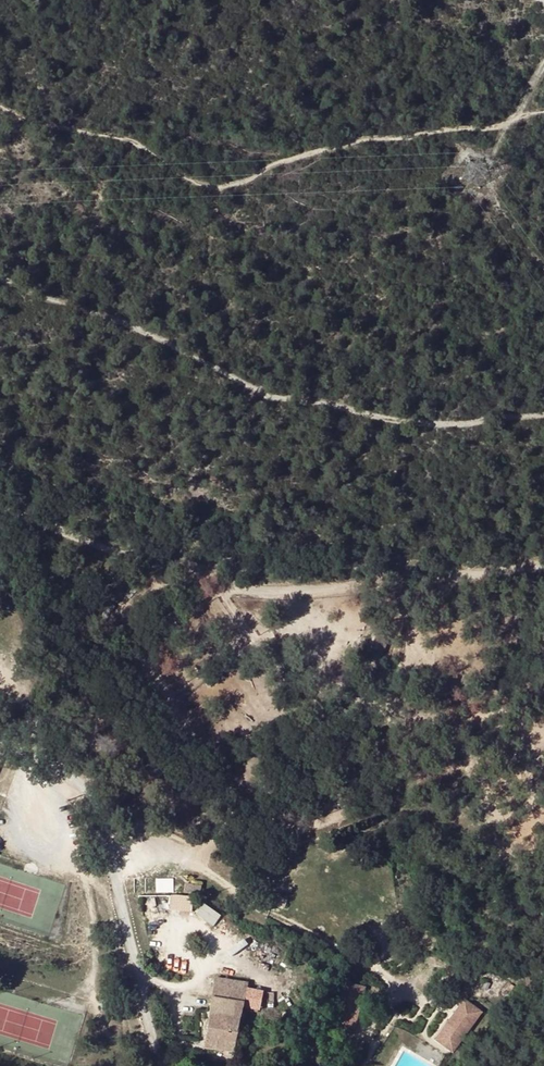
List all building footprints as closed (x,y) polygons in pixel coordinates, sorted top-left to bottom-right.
[(377,639),(373,648),(382,652),(386,643),(377,639)] [(177,909),(182,909),(182,896),(155,895),(155,897),(154,909),(177,909)] [(194,897),(182,896),(182,909),(195,908),(195,896),(194,897)] [(287,901),(280,897),(277,903),(285,906),(287,901)] [(235,1052),(240,1021),(243,1007),(247,984),(215,978),(203,1046),(235,1052)] [(247,984),(243,1007),(257,1009),(261,986),(247,984)] [(109,993),(101,997),(106,1008),(114,1004),(109,993)] [(100,1010),(106,1008),(101,997),(95,999),(100,1010)] [(481,1013),(463,1000),(436,1037),(453,1050),(481,1013)]
